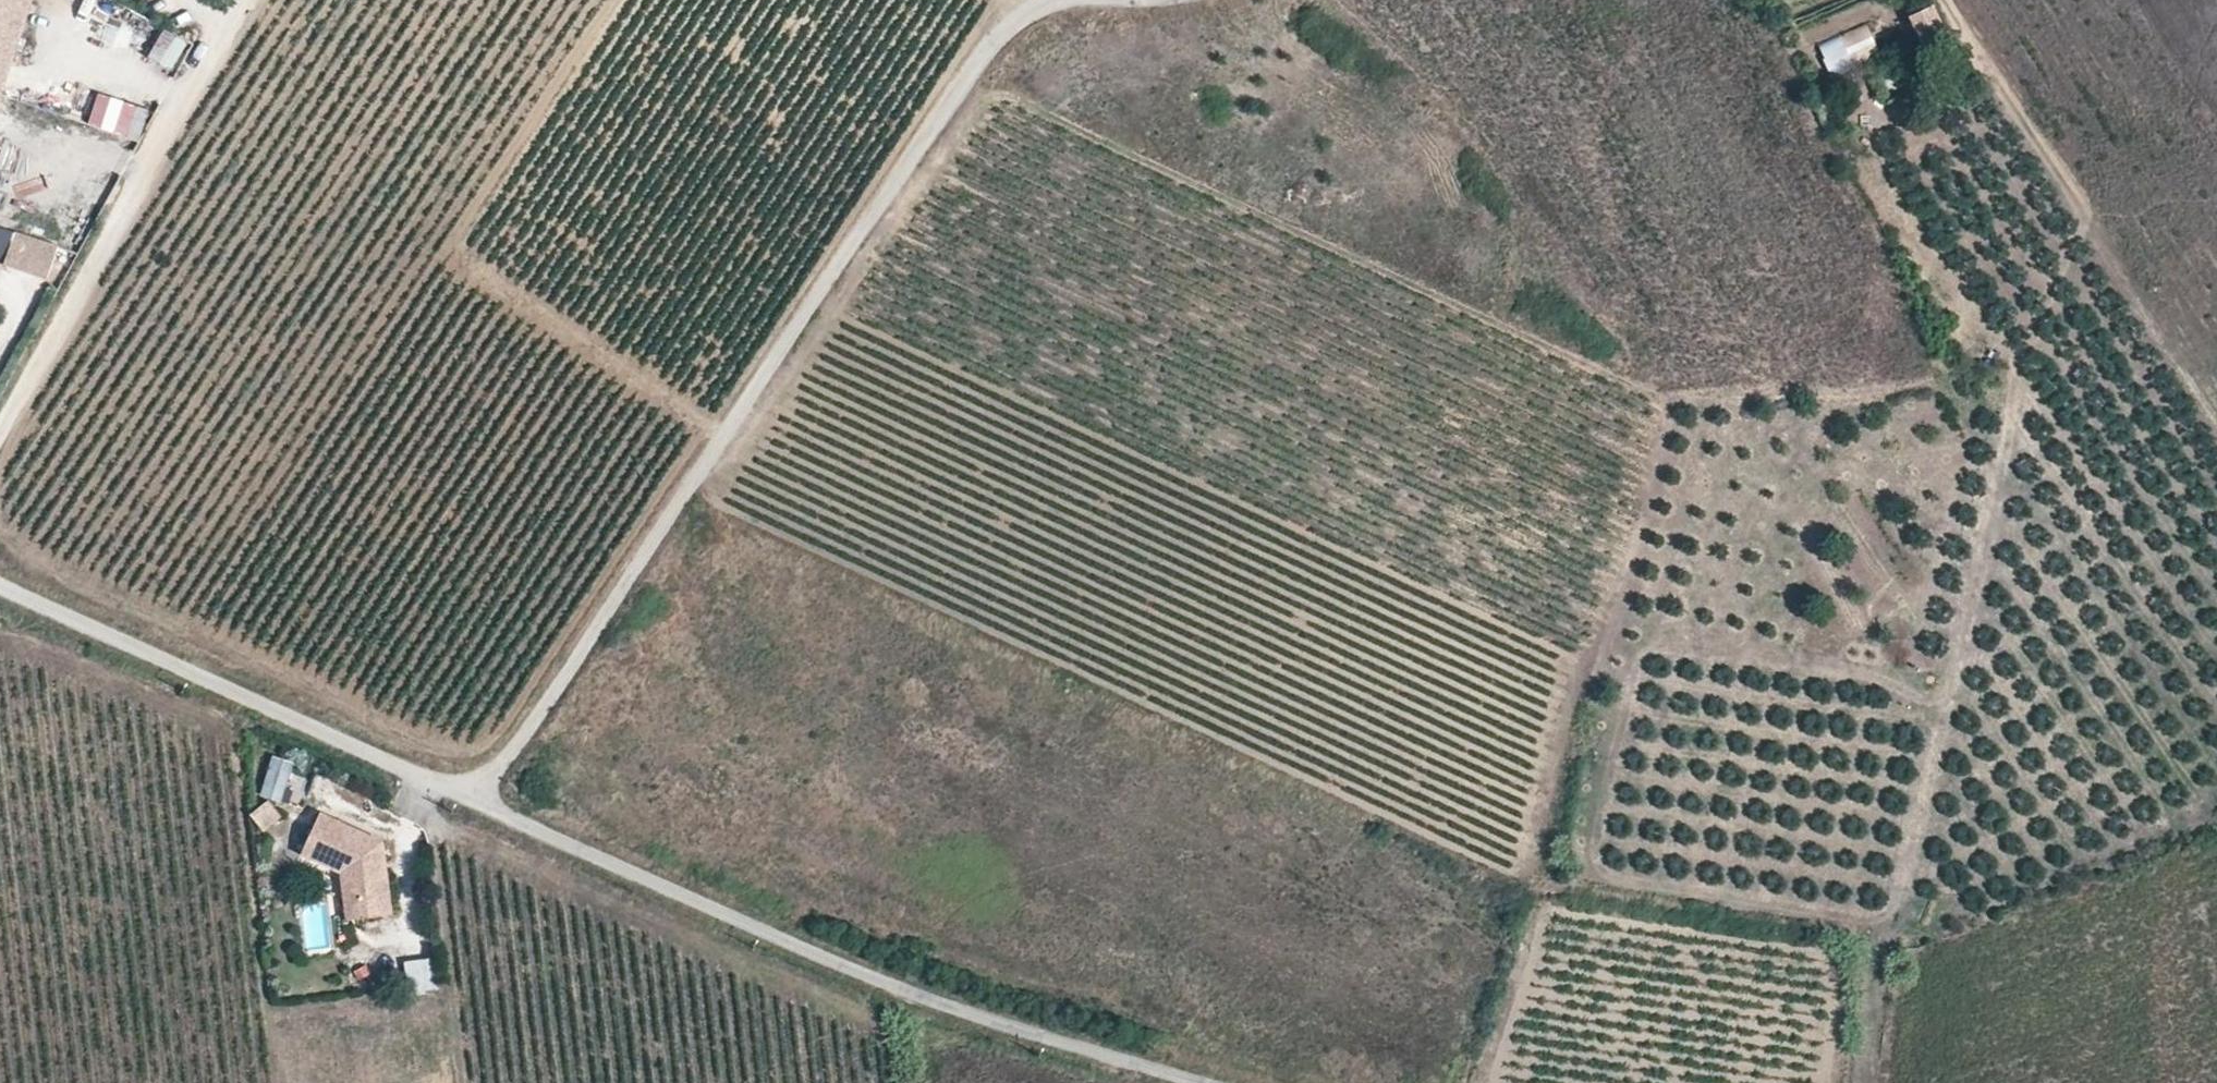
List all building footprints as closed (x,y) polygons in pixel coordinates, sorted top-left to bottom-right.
[(28,0),(0,0),(0,82),(28,0)] [(1931,6),(1910,15),(1926,52),(1948,41),(1931,6)] [(1867,24),(1818,46),(1830,73),(1880,52),(1867,24)] [(174,73),(187,43),(161,32),(148,62),(174,73)] [(123,102),(112,135),(139,144),(150,111),(123,102)] [(59,247),(17,233),(7,266),(48,279),(59,247)] [(251,800),(263,814),(281,799),(269,784),(251,800)] [(304,836),(342,853),(357,860),(361,901),(396,899),(396,895),(386,825),(320,795),(304,836)] [(347,903),(361,901),(357,860),(342,853),(343,865),(347,903)] [(410,995),(437,992),(433,958),(406,962),(410,995)]
